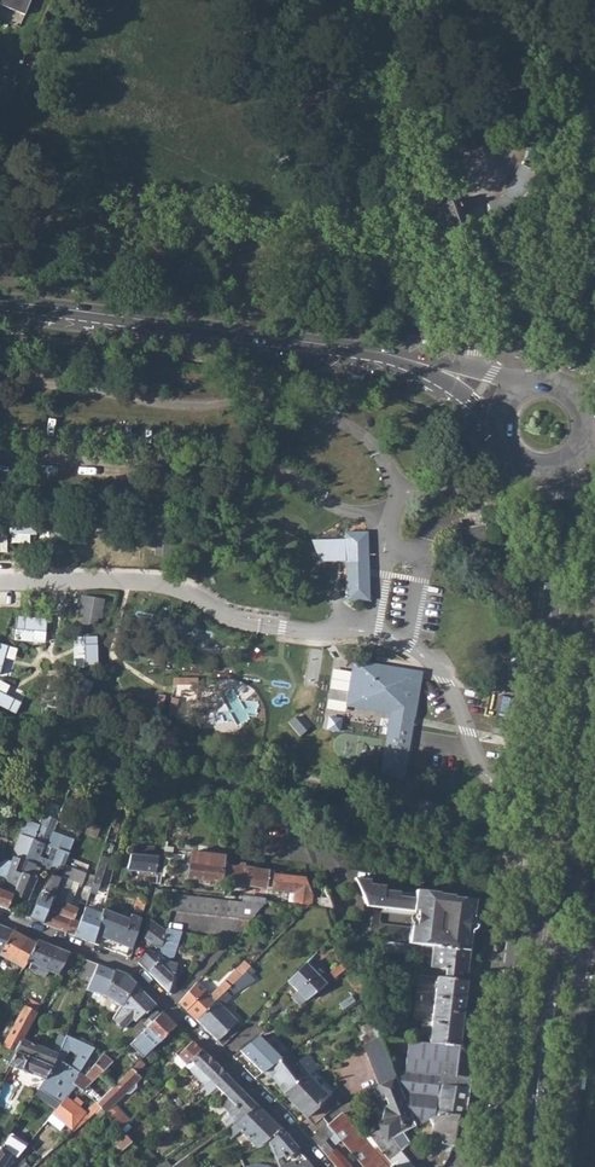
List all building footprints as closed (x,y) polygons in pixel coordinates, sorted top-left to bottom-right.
[(26,16),(33,0),(0,0),(0,5),(26,16)] [(8,104),(0,101),(0,122),(8,104)] [(537,171),(522,164),(506,197),(489,204),(492,214),(519,203),(522,204),(534,178),(533,177),(537,171)] [(442,207),(454,231),(468,224),(459,200),(442,207)] [(519,203),(492,214),(498,228),(525,217),(519,203)] [(368,532),(345,532),(347,601),(369,601),(369,571),(368,532)] [(453,543),(462,572),(493,563),(484,534),(460,541),(453,543)] [(80,623),(103,625),(105,597),(83,595),(80,623)] [(68,597),(55,597),(56,622),(68,622),(68,597)] [(1,624),(13,625),(13,599),(1,599),(1,624)] [(11,660),(11,671),(29,671),(29,660),(11,660)] [(346,705),(377,710),(378,706),(410,711),(415,677),(364,668),(364,664),(359,663),(357,673),(352,672),(332,669),(326,709),(345,713),(346,705)] [(418,673),(364,664),(364,668),(415,677),(410,711),(378,706),(377,710),(391,713),(391,716),(390,720),(413,724),(413,720),(421,673),(418,673)] [(498,693),(481,699),(487,714),(504,708),(498,693)] [(338,715),(336,736),(351,738),(353,717),(338,715)] [(405,771),(413,724),(390,720),(382,767),(405,771)] [(239,801),(246,802),(248,793),(248,791),(240,791),(239,801)] [(38,828),(36,834),(33,841),(26,860),(35,864),(50,869),(54,859),(39,854),(48,832),(38,828)] [(26,860),(33,841),(20,836),(11,858),(13,858),(11,862),(23,867),(26,860)] [(164,857),(166,847),(134,843),(133,852),(131,851),(129,866),(162,872),(164,857)] [(166,847),(164,857),(173,859),(173,853),(174,848),(166,846),(166,847)] [(189,877),(222,881),(225,855),(192,851),(189,877)] [(7,909),(13,895),(18,880),(19,878),(20,875),(22,872),(23,867),(11,862),(10,861),(6,861),(1,854),(0,854),(0,906),(7,909)] [(108,858),(101,855),(97,867),(104,869),(108,858)] [(170,873),(173,859),(164,857),(162,872),(170,873)] [(30,918),(43,923),(52,900),(58,884),(60,878),(64,868),(66,862),(59,859),(55,869),(46,879),(30,918)] [(23,867),(22,872),(33,877),(35,870),(45,873),(50,869),(35,864),(26,860),(23,867)] [(267,886),(268,877),(269,870),(259,869),(246,867),(246,863),(242,863),(241,867),(228,866),(226,881),(267,886)] [(43,923),(68,933),(71,920),(73,920),(77,908),(63,904),(71,882),(82,886),(85,876),(64,868),(60,878),(58,884),(52,900),(43,923)] [(18,880),(13,895),(29,901),(37,879),(33,877),(22,872),(20,875),(19,878),(18,880)] [(356,879),(367,906),(382,907),(417,911),(416,927),(412,927),(410,944),(470,951),(472,934),(469,934),(470,917),(474,917),(475,900),(453,898),(453,896),(439,895),(439,892),(416,890),(415,898),(400,896),(400,891),(385,889),(385,886),(371,884),(371,880),(356,879)] [(322,907),(332,908),(325,886),(316,888),(322,907)] [(154,898),(174,901),(176,895),(177,891),(157,888),(154,898)] [(79,902),(85,904),(86,902),(89,892),(83,890),(79,902)] [(264,905),(176,895),(174,901),(171,911),(251,920),(264,905)] [(137,911),(144,913),(148,898),(140,897),(137,911)] [(394,942),(410,944),(412,927),(380,923),(382,907),(367,906),(363,939),(394,942)] [(97,934),(132,948),(140,918),(130,914),(129,917),(103,907),(101,915),(97,934)] [(75,936),(83,910),(77,908),(73,920),(71,920),(68,933),(75,936)] [(83,910),(75,936),(94,944),(97,934),(101,915),(84,908),(83,910)] [(157,955),(165,930),(149,917),(142,937),(151,944),(138,961),(147,970),(155,960),(157,955)] [(1,954),(2,953),(14,931),(0,926),(0,956),(1,954)] [(147,970),(169,992),(176,963),(171,962),(181,930),(166,928),(165,930),(157,955),(155,960),(147,970)] [(1,954),(24,967),(28,961),(37,943),(14,931),(2,953),(1,954)] [(28,970),(44,977),(51,971),(58,974),(70,953),(39,941),(37,943),(28,961),(32,963),(28,970)] [(446,978),(467,981),(470,951),(410,944),(394,942),(393,951),(425,955),(425,949),(433,950),(431,967),(447,969),(446,978)] [(58,974),(62,977),(68,965),(72,967),(78,956),(70,953),(58,974)] [(81,978),(91,982),(99,964),(87,960),(81,978)] [(179,1001),(197,1020),(246,970),(251,965),(245,960),(210,996),(196,982),(179,1001)] [(290,997),(297,1007),(348,968),(346,963),(322,979),(307,963),(288,980),(297,991),(290,997)] [(82,1001),(86,1002),(88,999),(94,1002),(109,968),(99,964),(91,982),(82,1001)] [(197,1020),(222,1045),(238,1029),(237,1027),(239,1024),(222,1006),(255,980),(246,970),(197,1020)] [(105,998),(121,1008),(135,984),(126,975),(116,971),(105,998)] [(422,1019),(420,1042),(459,1046),(467,981),(446,978),(418,975),(414,1018),(422,1019)] [(136,1020),(145,1012),(147,1014),(156,1005),(135,984),(121,1008),(114,1019),(124,1028),(133,1018),(136,1020)] [(26,1005),(39,1011),(43,1004),(30,998),(26,1005)] [(3,1045),(17,1051),(23,1040),(39,1011),(26,1005),(3,1045)] [(177,1026),(163,1012),(131,1044),(144,1057),(177,1026)] [(67,1034),(95,1050),(103,1036),(88,1028),(85,1034),(72,1025),(67,1034)] [(54,1051),(23,1040),(17,1051),(54,1065),(57,1058),(66,1038),(60,1036),(54,1051)] [(263,1071),(280,1059),(262,1041),(258,1037),(241,1050),(263,1072),(263,1071)] [(269,1037),(262,1041),(280,1059),(286,1055),(269,1037)] [(364,1046),(379,1085),(397,1077),(395,1073),(394,1071),(394,1070),(382,1038),(381,1037),(364,1046)] [(193,1041),(182,1052),(179,1049),(175,1053),(187,1065),(192,1061),(202,1050),(193,1041)] [(406,1071),(456,1076),(459,1046),(420,1042),(410,1042),(406,1071)] [(192,1061),(207,1076),(212,1081),(208,1085),(206,1087),(202,1090),(206,1095),(210,1092),(216,1086),(227,1075),(202,1050),(192,1061)] [(79,1074),(57,1058),(54,1065),(17,1051),(11,1063),(26,1069),(46,1077),(41,1086),(40,1087),(61,1104),(66,1097),(76,1086),(74,1084),(79,1074)] [(273,1078),(285,1092),(309,1075),(317,1069),(320,1067),(308,1055),(299,1064),(288,1053),(286,1055),(280,1059),(263,1071),(271,1080),(273,1078)] [(76,1086),(82,1091),(88,1085),(113,1061),(103,1054),(88,1074),(82,1070),(79,1074),(74,1084),(76,1086)] [(115,1103),(125,1093),(130,1094),(136,1087),(136,1082),(141,1078),(136,1072),(144,1064),(141,1060),(100,1097),(96,1101),(96,1102),(101,1106),(122,1130),(131,1121),(115,1103)] [(207,1076),(192,1061),(187,1065),(185,1067),(206,1087),(208,1085),(212,1081),(207,1076)] [(46,1077),(26,1069),(25,1072),(26,1075),(39,1080),(37,1084),(41,1086),(46,1077)] [(430,1119),(434,1117),(436,1110),(439,1111),(443,1085),(469,1089),(471,1077),(456,1076),(406,1071),(394,1070),(394,1071),(395,1073),(397,1077),(416,1124),(430,1119)] [(223,1113),(225,1115),(249,1097),(227,1075),(216,1086),(220,1090),(228,1099),(222,1105),(227,1110),(223,1113)] [(329,1097),(309,1075),(285,1092),(284,1093),(307,1117),(329,1097)] [(389,1139),(391,1141),(402,1133),(416,1124),(397,1077),(379,1085),(374,1088),(378,1096),(382,1094),(384,1099),(387,1098),(390,1103),(386,1105),(385,1117),(377,1124),(379,1126),(389,1139)] [(88,1085),(82,1091),(96,1101),(100,1097),(88,1085)] [(467,1104),(469,1089),(443,1085),(439,1111),(436,1110),(434,1117),(442,1113),(465,1116),(467,1104)] [(213,1096),(220,1090),(216,1086),(210,1092),(213,1096)] [(72,1102),(66,1097),(61,1104),(49,1118),(62,1129),(67,1124),(74,1131),(101,1106),(96,1102),(96,1101),(85,1112),(80,1108),(84,1104),(76,1097),(72,1102)] [(223,1121),(225,1123),(231,1118),(236,1123),(258,1106),(249,1097),(225,1115),(219,1120),(221,1123),(223,1121)] [(236,1123),(260,1146),(269,1142),(268,1140),(281,1129),(258,1106),(236,1123)] [(364,1138),(343,1113),(329,1124),(336,1132),(338,1135),(343,1140),(366,1166),(389,1166),(364,1138)] [(431,1142),(454,1145),(456,1132),(459,1133),(465,1116),(442,1113),(434,1117),(430,1119),(433,1125),(431,1142)] [(229,1128),(236,1123),(231,1118),(225,1123),(229,1128)] [(336,1132),(329,1124),(327,1127),(326,1125),(312,1137),(337,1166),(352,1166),(336,1149),(334,1150),(326,1141),(336,1132)] [(370,1133),(369,1134),(379,1147),(389,1139),(379,1126),(370,1133)] [(285,1165),(282,1157),(286,1155),(289,1159),(299,1150),(281,1129),(268,1140),(269,1142),(279,1166),(281,1166),(285,1165)] [(2,1147),(0,1150),(0,1166),(2,1166),(5,1166),(10,1166),(18,1157),(29,1143),(12,1131),(2,1147)] [(402,1133),(391,1141),(400,1152),(411,1143),(402,1133)] [(117,1142),(123,1150),(132,1142),(125,1134),(117,1142)] [(364,1138),(389,1166),(391,1166),(394,1165),(390,1160),(379,1147),(369,1134),(364,1138)] [(338,1143),(343,1140),(338,1135),(334,1139),(338,1143)] [(391,1141),(389,1139),(379,1147),(390,1160),(400,1152),(391,1141)] [(164,1166),(153,1154),(151,1156),(147,1150),(143,1153),(154,1166),(163,1166),(164,1166)] [(243,1164),(240,1155),(209,1166),(235,1166),(243,1164)] [(18,1157),(10,1166),(31,1166),(18,1157)] [(190,1158),(178,1166),(196,1166),(190,1158)] [(275,1159),(248,1166),(277,1166),(275,1159)]
